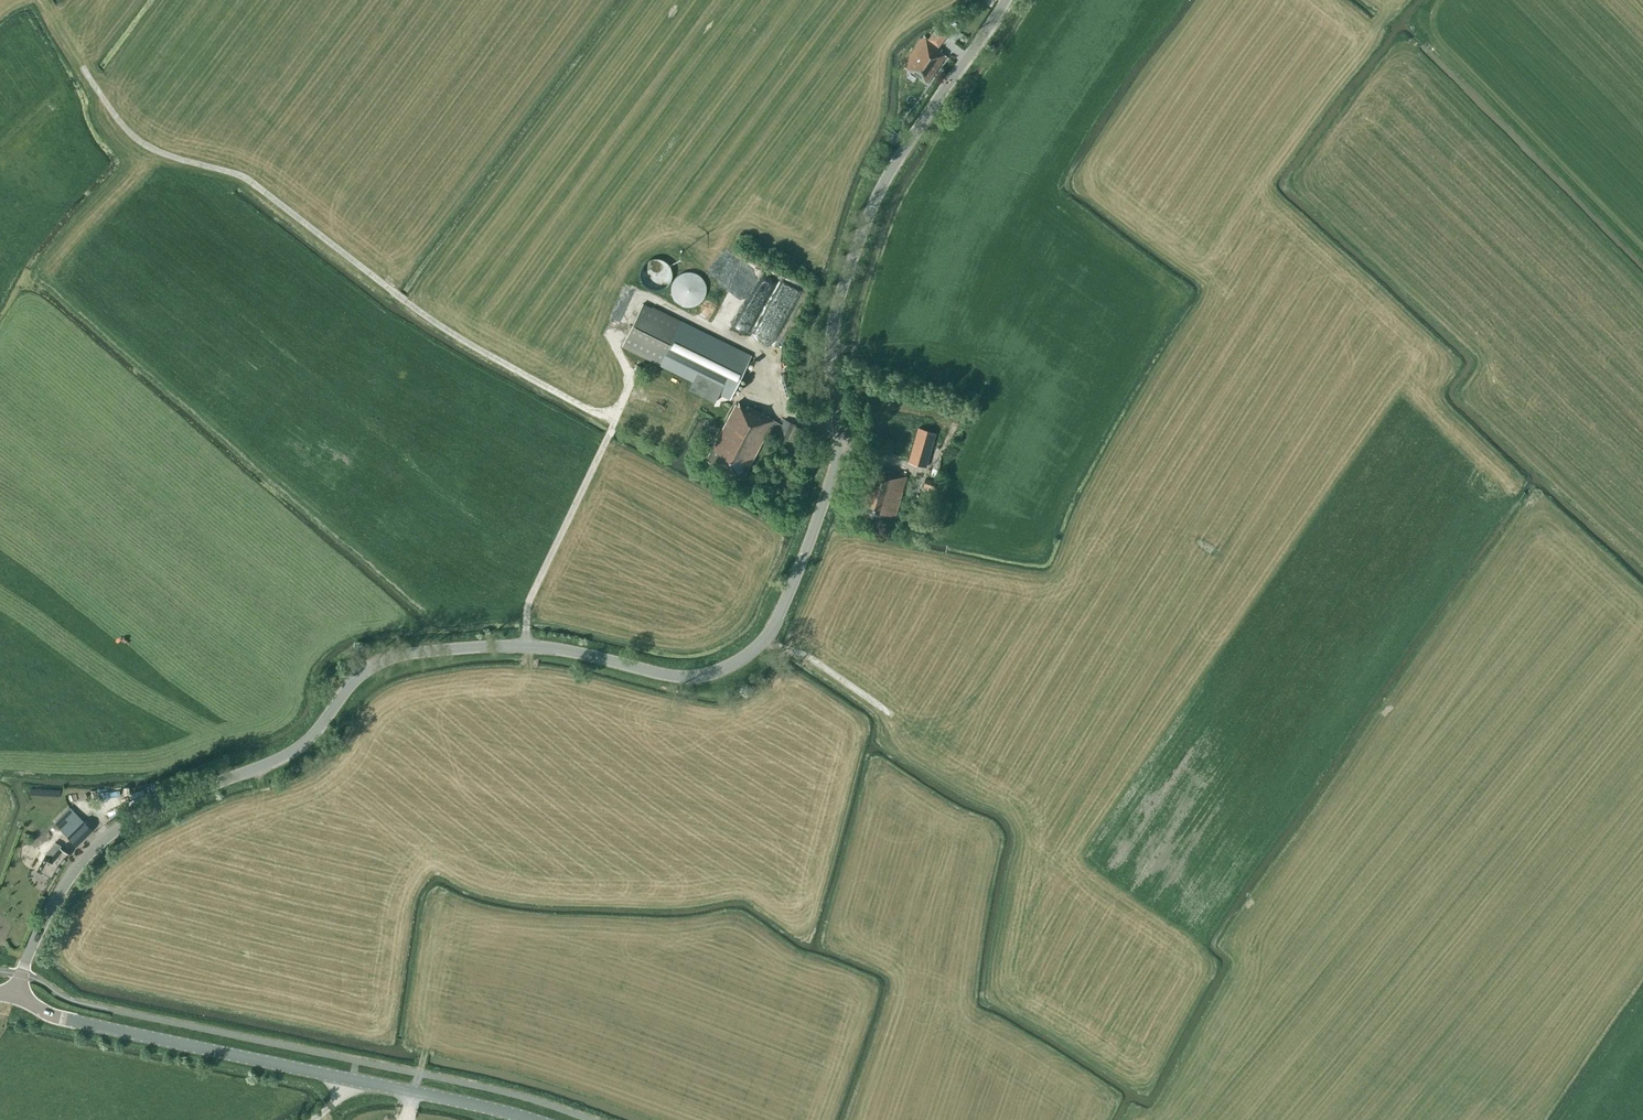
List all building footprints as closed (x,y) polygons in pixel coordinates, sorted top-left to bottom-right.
[(942,49),(923,36),(903,66),(927,83),(946,56),(940,52),(942,49)] [(889,132),(885,139),(896,145),(900,138),(889,132)] [(674,279),(673,281),(672,283),(671,285),(671,287),(671,289),(671,290),(671,292),(672,294),(672,296),(673,297),(674,299),(675,300),(675,301),(676,302),(677,303),(678,304),(679,304),(681,305),(683,306),(685,307),(687,307),(688,307),(690,307),(693,306),(694,306),(696,305),(698,304),(700,303),(701,302),(702,300),(703,299),(704,298),(705,296),(705,295),(706,293),(706,291),(706,289),(706,288),(706,287),(706,285),(705,283),(705,282),(704,280),(703,279),(702,278),(701,277),(700,276),(699,275),(697,274),(695,273),(693,272),(692,272),(690,272),(689,272),(687,272),(685,272),(684,272),(681,273),(680,274),(678,275),(677,276),(676,277),(675,278),(674,279)] [(760,318),(774,327),(797,287),(783,279),(760,318)] [(622,345),(658,362),(731,398),(751,357),(642,304),(622,345)] [(767,432),(776,436),(777,433),(779,430),(782,425),(747,406),(746,409),(736,403),(706,460),(742,479),(767,432)] [(796,425),(785,419),(782,425),(779,430),(777,433),(785,438),(789,440),(796,426),(796,425)] [(804,430),(796,426),(789,440),(789,441),(797,444),(804,430)] [(932,440),(919,436),(911,463),(925,467),(932,440)] [(877,469),(867,467),(859,497),(861,498),(857,511),(885,519),(887,514),(895,517),(907,476),(878,468),(877,469)] [(926,479),(924,486),(935,489),(937,482),(926,479)] [(58,827),(76,846),(91,831),(73,812),(58,827)] [(61,846),(55,843),(44,855),(45,855),(37,870),(42,873),(42,874),(51,879),(60,864),(69,854),(59,848),(61,846)]
